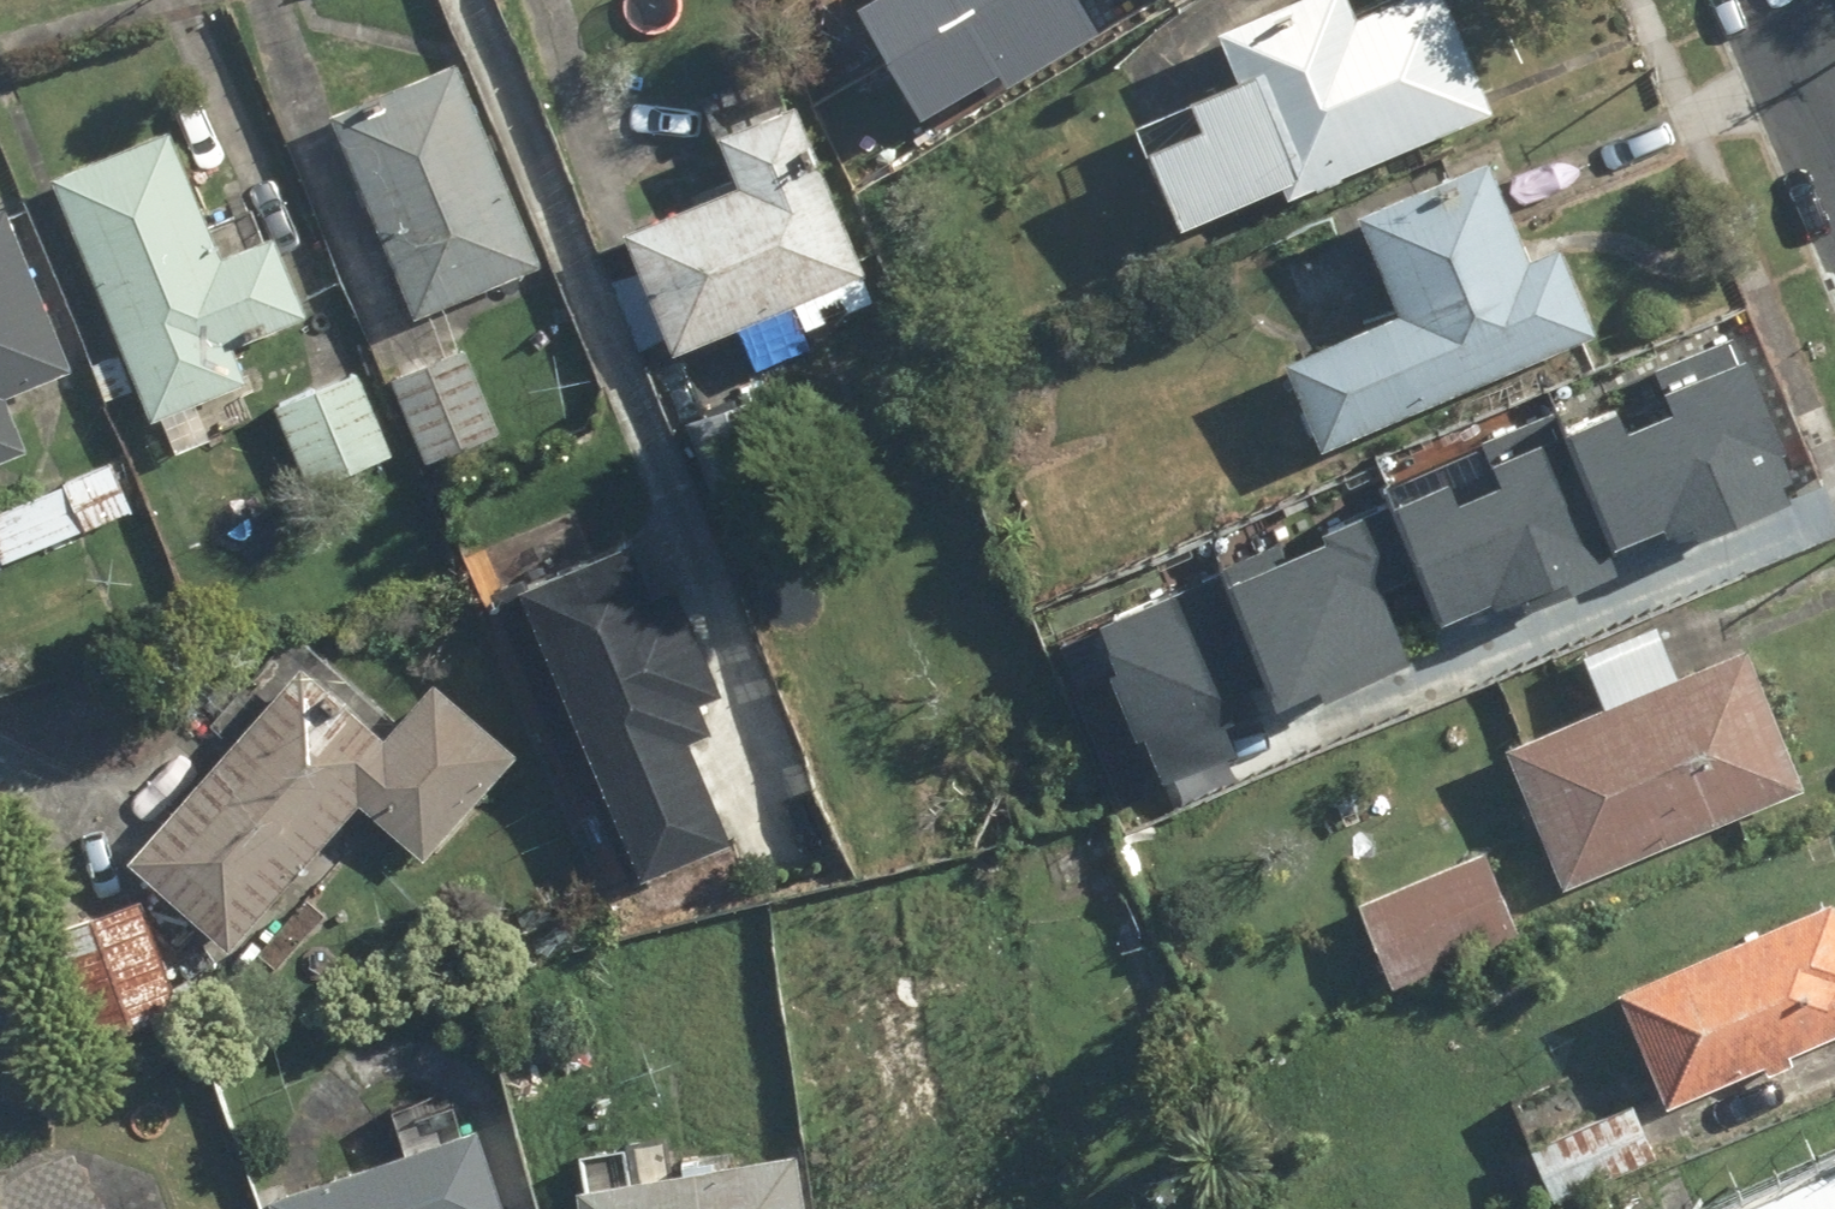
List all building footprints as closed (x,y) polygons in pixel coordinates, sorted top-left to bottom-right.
[(1444,0),(1384,0),(1357,11),(1352,0),(1287,0),(1223,27),(1244,76),(1197,96),(1207,121),(1154,143),(1187,222),(1284,182),(1291,197),(1491,113),(1444,0)] [(457,57),(330,111),(417,315),(544,262),(457,57)] [(873,301),(791,102),(722,130),(744,184),(630,231),(679,350),(793,303),(804,330),(873,301)] [(152,417),(163,413),(178,449),(215,434),(200,398),(247,379),(232,341),(305,311),(274,235),(223,256),(169,123),(52,170),(126,353),(90,367),(105,405),(141,390),(152,417)] [(1527,249),(1486,156),(1360,212),(1403,310),(1291,359),(1330,448),(1594,332),(1552,238),(1527,249)] [(33,444),(12,394),(76,368),(10,204),(0,208),(0,458),(33,444)] [(410,371),(392,378),(425,462),(500,433),(466,349),(410,371)] [(1773,490),(1724,356),(1560,416),(1609,550),(1773,490)] [(363,369),(283,400),(315,481),(394,451),(363,369)] [(1578,567),(1531,441),(1384,495),(1432,622),(1578,567)] [(1412,643),(1353,512),(1209,576),(1267,708),(1412,643)] [(636,544),(578,566),(562,523),(488,551),(504,594),(529,585),(638,871),(733,835),(693,727),(728,714),(689,611),(665,620),(636,544)] [(1240,725),(1178,593),(1080,638),(1143,771),(1240,725)] [(1605,707),(1510,745),(1568,888),(1790,799),(1766,739),(1786,731),(1753,648),(1688,674),(1666,619),(1583,652),(1605,707)] [(392,729),(307,653),(127,856),(232,949),(362,803),(420,854),(515,747),(438,678),(392,729)] [(1486,853),(1360,901),(1392,983),(1517,935),(1486,853)] [(140,899),(44,927),(76,1039),(173,1011),(140,899)] [(1624,991),(1671,1103),(1834,1033),(1834,918),(1829,921),(1827,916),(1801,927),(1797,917),(1624,991)] [(473,1121),(275,1189),(281,1208),(503,1208),(473,1121)] [(585,1161),(588,1208),(811,1208),(807,1146),(585,1161)] [(1754,1208),(1834,1208),(1834,1170),(1754,1208)]
